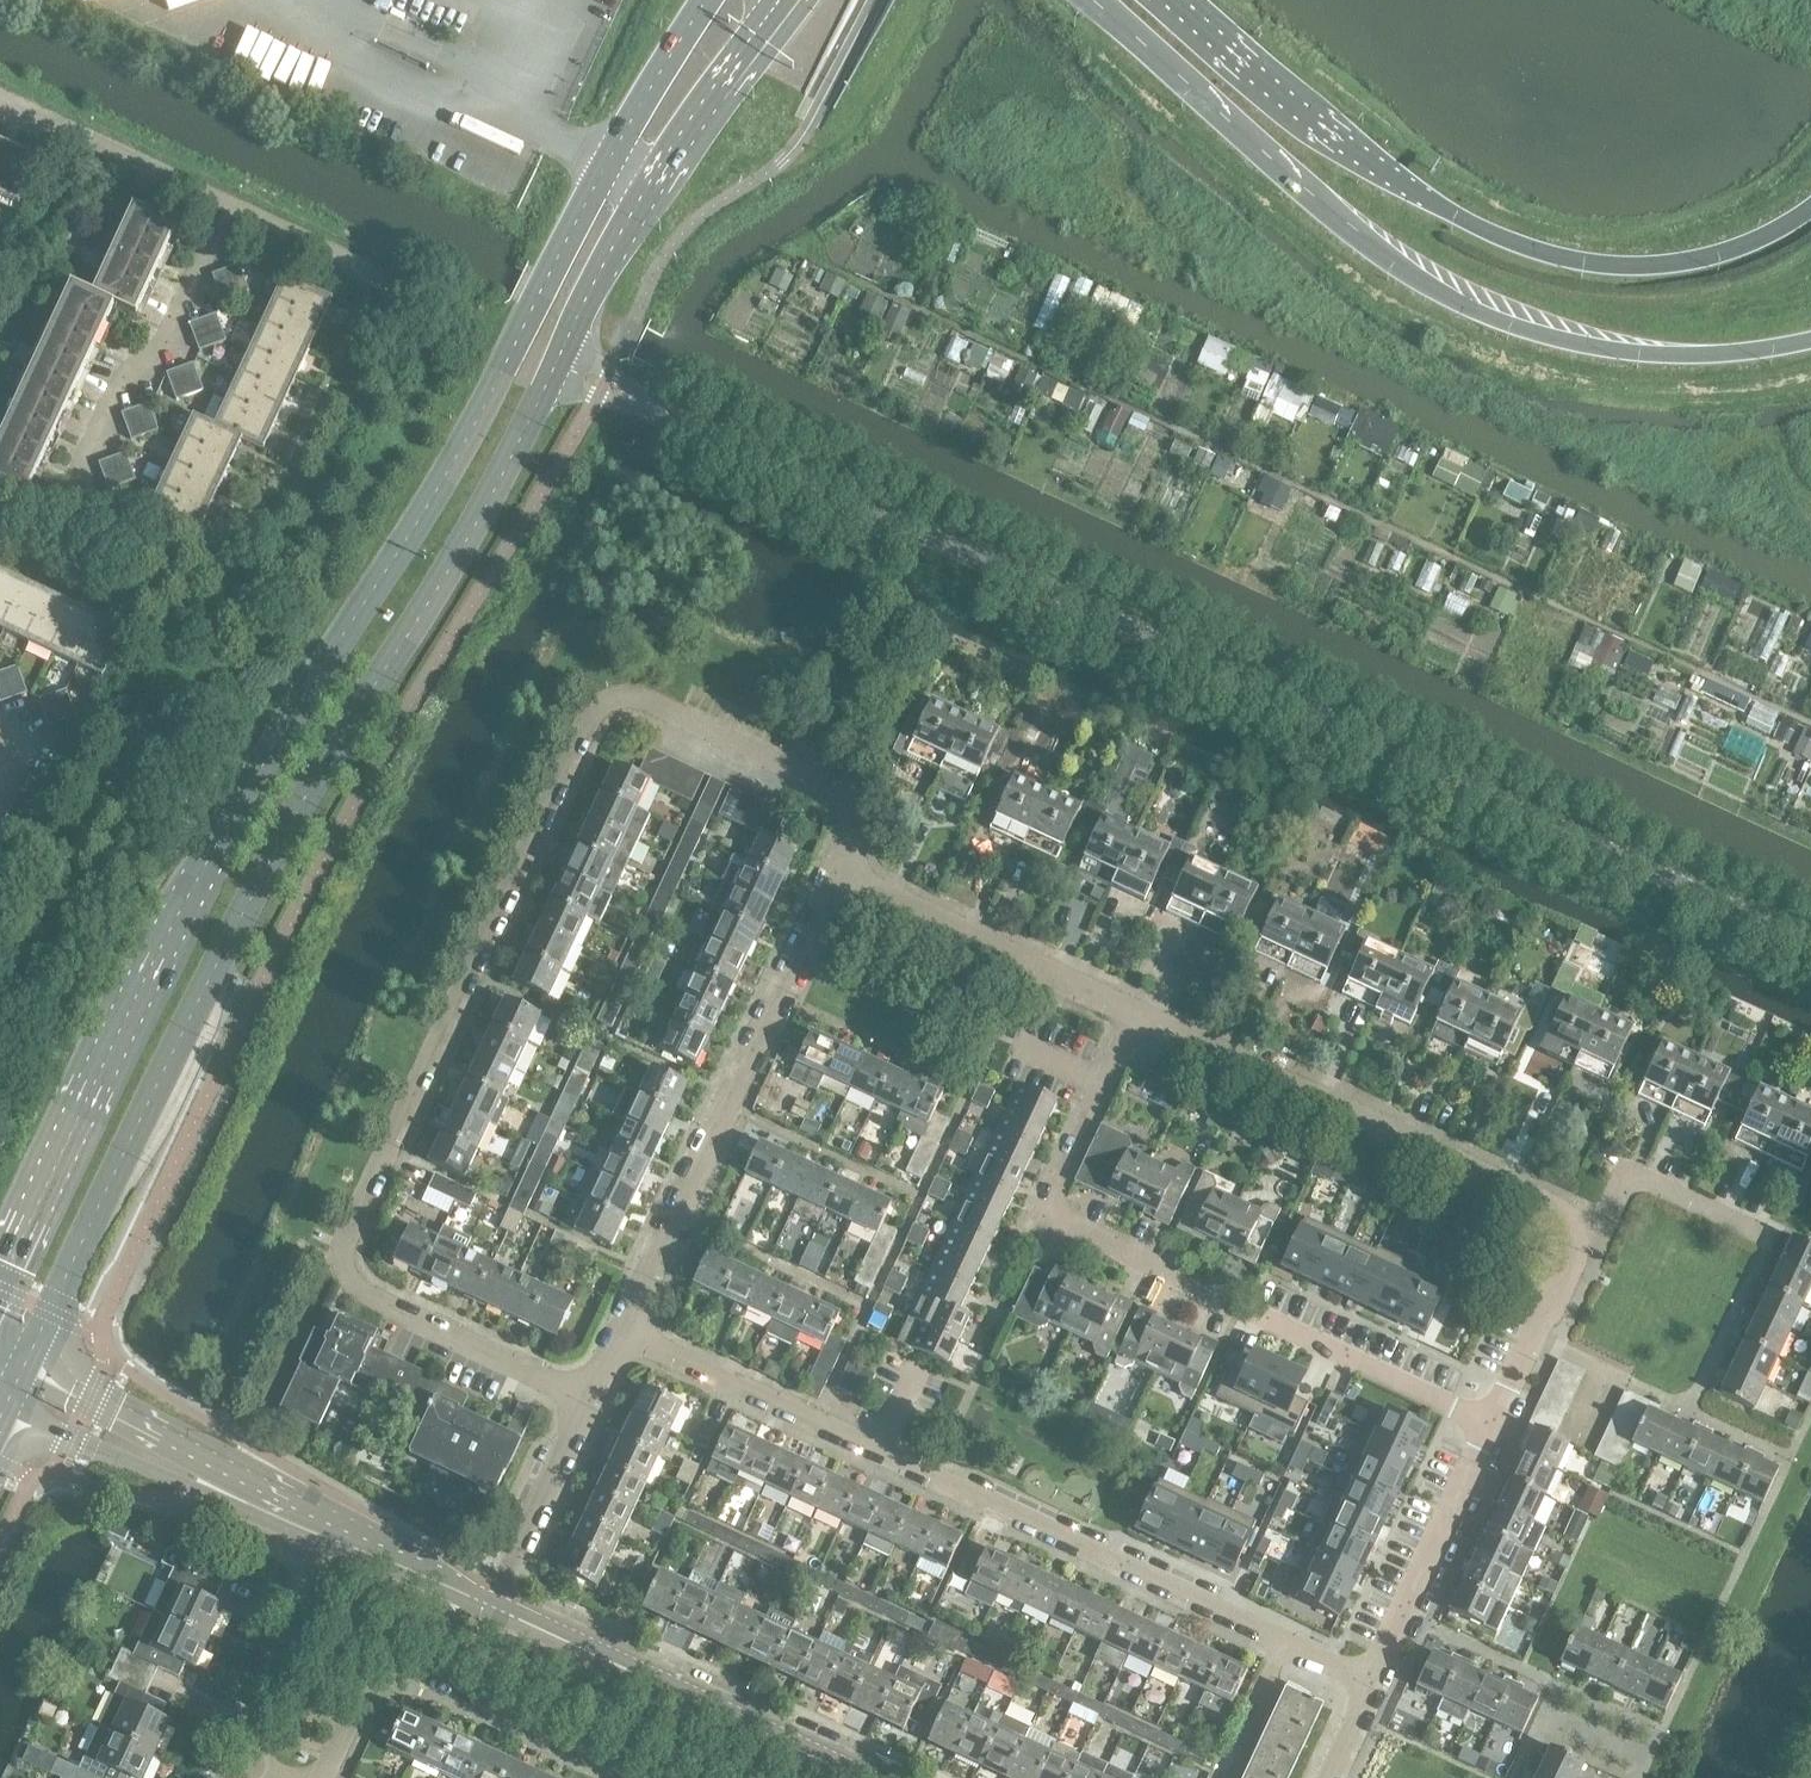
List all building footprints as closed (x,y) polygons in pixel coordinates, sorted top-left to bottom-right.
[(229,25),(216,57),(240,67),(254,35),(229,25)] [(19,153),(0,144),(0,195),(19,153)] [(41,163),(19,153),(0,195),(0,199),(20,208),(41,163)] [(179,227),(134,206),(123,229),(168,250),(179,227)] [(158,272),(168,250),(123,229),(113,251),(158,272)] [(148,293),(158,272),(113,251),(103,272),(148,293)] [(249,293),(239,266),(226,270),(236,298),(249,293)] [(236,298),(226,270),(212,275),(222,303),(236,298)] [(137,316),(148,293),(103,272),(93,295),(116,306),(137,316)] [(843,295),(849,279),(829,272),(824,287),(843,295)] [(331,299),(284,277),(272,302),(320,324),(331,299)] [(116,306),(93,295),(72,285),(63,306),(106,327),(116,306)] [(859,311),(885,322),(893,303),(868,292),(859,311)] [(308,349),(320,324),(272,302),(261,327),(308,349)] [(96,349),(106,327),(63,306),(52,329),(96,349)] [(226,342),(216,315),(202,320),(212,347),(226,342)] [(212,347),(202,320),(189,325),(199,352),(212,347)] [(296,374),(308,349),(261,327),(249,352),(296,374)] [(86,371),(96,349),(52,329),(42,350),(86,371)] [(75,393),(86,371),(42,350),(32,372),(75,393)] [(285,399),(296,374),(249,352),(237,377),(285,399)] [(203,392),(193,365),(180,369),(189,396),(203,392)] [(189,396),(180,369),(167,374),(176,401),(189,396)] [(65,414),(75,393),(32,372),(21,394),(65,414)] [(273,424),(285,399),(237,377),(226,402),(273,424)] [(1060,416),(1096,430),(1108,398),(1062,381),(1055,400),(1065,404),(1060,416)] [(1321,392),(1311,413),(1350,431),(1360,411),(1321,392)] [(55,436),(65,414),(21,394),(11,415),(55,436)] [(261,450),(273,424),(226,402),(215,425),(214,426),(241,439),(240,440),(261,450)] [(157,431),(147,403),(134,408),(144,435),(157,431)] [(144,435),(134,408),(121,413),(131,440),(144,435)] [(45,457),(55,436),(11,415),(1,437),(45,457)] [(229,464),(240,440),(241,439),(214,426),(215,425),(194,416),(183,441),(229,464)] [(45,457),(1,437),(0,440),(0,462),(35,479),(45,457)] [(217,489),(229,464),(183,441),(171,466),(217,489)] [(1195,464),(1228,477),(1235,458),(1202,446),(1195,464)] [(135,480),(125,454),(112,459),(122,485),(135,480)] [(122,485),(112,459),(99,463),(109,490),(122,485)] [(35,479),(0,462),(0,491),(24,502),(35,479)] [(206,514),(217,489),(171,466),(159,492),(206,514)] [(1270,491),(1265,501),(1284,510),(1296,486),(1267,473),(1261,487),(1270,491)] [(194,539),(206,514),(159,492),(147,517),(194,539)] [(1664,577),(1675,583),(1686,560),(1675,555),(1664,577)] [(29,584),(4,573),(0,581),(0,629),(6,632),(29,584)] [(53,596),(29,584),(6,632),(31,644),(53,596)] [(78,607),(53,596),(31,644),(56,655),(78,607)] [(81,667),(103,619),(78,607),(56,655),(81,667)] [(128,630),(103,619),(81,667),(105,678),(128,630)] [(0,675),(0,690),(23,682),(18,668),(0,675)] [(23,682),(0,690),(0,701),(2,706),(29,696),(23,682)] [(940,770),(965,717),(932,701),(925,716),(920,714),(914,726),(919,728),(913,741),(914,741),(908,755),(940,770)] [(1810,755),(1810,725),(1784,711),(1772,735),(1810,755)] [(990,762),(995,750),(1004,754),(1016,728),(1003,723),(999,732),(965,717),(940,770),(932,788),(965,803),(979,772),(980,773),(986,760),(990,762)] [(1129,746),(1111,784),(1126,791),(1137,768),(1146,772),(1153,757),(1129,746)] [(650,784),(664,756),(650,750),(638,776),(637,777),(649,783),(650,784)] [(664,790),(677,762),(664,756),(650,784),(664,790)] [(678,797),(691,769),(677,762),(664,790),(678,797)] [(638,776),(615,766),(603,793),(637,809),(649,783),(637,777),(638,776)] [(691,803),(704,775),(691,769),(678,797),(691,803)] [(1023,846),(1048,792),(1014,776),(996,816),(997,816),(990,831),(1023,846)] [(712,813),(725,785),(711,778),(698,806),(712,813)] [(732,788),(718,816),(732,823),(745,794),(732,788)] [(1082,808),(1048,792),(1023,846),(1056,862),(1069,836),(1073,838),(1079,825),(1074,823),(1082,808)] [(637,809),(603,793),(590,820),(637,842),(650,815),(637,809)] [(745,794),(732,823),(746,829),(759,801),(745,794)] [(759,801),(746,829),(760,835),(773,807),(759,801)] [(706,826),(712,813),(698,806),(692,819),(706,826)] [(762,836),(749,863),(784,879),(797,852),(774,841),(787,813),(773,807),(760,835),(762,836)] [(1111,887),(1136,834),(1102,818),(1095,833),(1091,831),(1086,844),(1090,846),(1084,858),(1078,872),(1111,887)] [(700,839),(706,826),(692,819),(686,832),(700,839)] [(637,842),(590,820),(577,847),(625,869),(637,842)] [(665,823),(658,838),(673,844),(679,829),(665,823)] [(693,853),(700,839),(686,832),(679,846),(693,853)] [(1161,879),(1166,867),(1173,869),(1184,845),(1174,840),(1169,850),(1136,834),(1111,887),(1144,903),(1150,889),(1151,890),(1157,877),(1161,879)] [(1199,929),(1224,875),(1190,859),(1195,850),(1184,845),(1173,869),(1179,872),(1173,885),(1177,887),(1172,899),(1172,900),(1166,913),(1199,929)] [(0,846),(0,862),(15,869),(21,857),(0,846)] [(687,866),(693,853),(679,846),(673,860),(687,866)] [(625,869),(577,847),(565,874),(612,896),(625,869)] [(735,859),(723,885),(736,891),(737,890),(771,906),(784,879),(749,863),(748,865),(735,859)] [(681,880),(687,866),(673,860),(667,873),(681,880)] [(15,869),(0,862),(0,877),(9,882),(15,869)] [(675,893),(681,880),(667,873),(661,886),(675,893)] [(612,896),(565,874),(552,901),(587,918),(600,924),(613,897),(612,896)] [(1257,890),(1224,875),(1199,929),(1232,944),(1244,918),(1249,920),(1255,908),(1250,906),(1257,890)] [(1442,876),(1429,903),(1449,913),(1462,885),(1442,876)] [(723,885),(711,911),(713,912),(759,933),(771,906),(737,890),(736,891),(723,885)] [(668,907),(675,893),(661,886),(654,900),(668,907)] [(1096,886),(1091,897),(1100,902),(1106,891),(1096,886)] [(662,920),(668,907),(654,900),(648,913),(662,920)] [(587,918),(552,901),(539,928),(575,945),(587,918)] [(1287,970),(1312,917),(1279,901),(1272,916),(1267,914),(1261,926),(1266,929),(1260,941),(1254,954),(1287,970)] [(713,912),(701,939),(746,960),(759,933),(713,912)] [(656,934),(662,920),(648,913),(642,927),(656,934)] [(1345,932),(1312,917),(1287,970),(1319,985),(1326,972),(1327,972),(1332,960),(1337,962),(1343,949),(1338,947),(1345,932)] [(1581,926),(1573,943),(1590,951),(1598,934),(1581,926)] [(650,948),(656,934),(642,927),(635,941),(650,948)] [(575,945),(539,928),(527,955),(562,972),(575,945)] [(701,939),(688,966),(699,971),(734,987),(746,960),(701,939)] [(644,961),(650,948),(635,941),(629,954),(644,961)] [(1348,982),(1342,996),(1375,1011),(1400,958),(1366,942),(1360,957),(1355,955),(1349,968),(1354,970),(1348,982)] [(612,951),(608,961),(616,964),(620,955),(612,951)] [(638,974),(644,961),(629,954),(623,967),(638,974)] [(562,972),(527,955),(514,982),(549,999),(562,972)] [(1400,958),(1375,1011),(1408,1027),(1414,1013),(1415,1013),(1421,1001),(1425,1003),(1431,990),(1437,993),(1449,968),(1438,964),(1434,973),(1400,958)] [(1564,964),(1551,992),(1565,998),(1578,971),(1564,964)] [(631,988),(638,974),(623,967),(617,981),(631,988)] [(1437,1024),(1430,1038),(1463,1053),(1488,999),(1455,983),(1459,974),(1449,968),(1437,993),(1443,996),(1437,1009),(1442,1011),(1436,1024),(1437,1024)] [(699,971),(686,998),(721,1014),(734,987),(699,971)] [(625,1001),(631,988),(617,981),(611,994),(625,1001)] [(1488,999),(1463,1053),(1496,1068),(1502,1055),(1503,1055),(1504,1054),(1515,1059),(1527,1033),(1532,1032),(1537,1022),(1543,1009),(1528,1002),(1527,1004),(1493,988),(1488,999)] [(619,1015),(625,1001),(611,994),(604,1008),(619,1015)] [(686,998),(674,1025),(708,1041),(721,1014),(686,998)] [(1575,1067),(1600,1014),(1567,998),(1566,999),(1560,1013),(1555,1011),(1549,1024),(1554,1026),(1548,1038),(1549,1038),(1542,1052),(1575,1067)] [(506,1001),(493,1028),(528,1044),(541,1017),(506,1001)] [(612,1029),(619,1015),(604,1008),(597,1023),(612,1029)] [(1633,1029),(1600,1014),(1575,1067),(1608,1082),(1614,1069),(1615,1069),(1620,1057),(1624,1059),(1630,1046),(1627,1044),(1633,1029)] [(1319,1019),(1312,1032),(1325,1038),(1331,1025),(1319,1019)] [(674,1025),(662,1052),(696,1068),(708,1041),(674,1025)] [(493,1028),(480,1055),(516,1071),(528,1044),(493,1028)] [(810,1034),(789,1080),(816,1092),(823,1076),(837,1046),(810,1034)] [(604,1046),(590,1040),(583,1053),(597,1061),(604,1046)] [(1645,1083),(1639,1097),(1671,1112),(1697,1058),(1663,1043),(1656,1058),(1652,1056),(1646,1069),(1650,1070),(1644,1083),(1645,1083)] [(863,1059),(837,1046),(823,1076),(849,1089),(863,1059)] [(591,1074),(597,1061),(583,1053),(577,1067),(591,1074)] [(480,1055),(468,1082),(503,1098),(516,1071),(480,1055)] [(1697,1058),(1671,1112),(1704,1128),(1711,1114),(1712,1114),(1717,1102),(1722,1104),(1727,1092),(1738,1097),(1745,1082),(1730,1075),(1730,1074),(1697,1058)] [(890,1071),(863,1059),(849,1089),(876,1101),(890,1071)] [(562,1060),(558,1069),(566,1073),(571,1064),(562,1060)] [(585,1087),(591,1074),(577,1067),(570,1080),(585,1087)] [(652,1069),(640,1096),(675,1113),(687,1086),(652,1069)] [(916,1083),(890,1071),(876,1101),(902,1113),(916,1083)] [(547,1073),(543,1084),(558,1090),(563,1080),(547,1073)] [(579,1101),(585,1087),(570,1080),(564,1094),(579,1101)] [(468,1082),(455,1109),(490,1125),(497,1128),(509,1101),(503,1098),(468,1082)] [(942,1096),(916,1083),(902,1113),(896,1125),(922,1137),(905,1173),(922,1180),(948,1123),(933,1116),(942,1096)] [(1741,1129),(1735,1142),(1768,1157),(1793,1103),(1759,1088),(1759,1089),(1746,1083),(1740,1097),(1748,1101),(1742,1114),(1746,1116),(1740,1128),(1741,1129)] [(996,1094),(980,1086),(976,1095),(992,1102),(996,1094)] [(1046,1128),(1058,1104),(1019,1086),(1008,1110),(1046,1128)] [(675,1113),(640,1096),(627,1090),(614,1117),(627,1123),(662,1140),(675,1113)] [(1168,1093),(1161,1108),(1170,1113),(1177,1098),(1168,1093)] [(572,1114),(579,1101),(564,1094),(558,1108),(572,1114)] [(992,1102),(976,1095),(972,1104),(988,1111),(992,1102)] [(798,1099),(791,1114),(804,1120),(811,1105),(798,1099)] [(1768,1157),(1801,1173),(1807,1159),(1808,1160),(1810,1152),(1810,1112),(1793,1103),(1768,1157)] [(566,1128),(572,1114),(558,1108),(551,1121),(566,1128)] [(455,1109),(442,1136),(477,1152),(490,1125),(455,1109)] [(1035,1151),(1046,1128),(1008,1110),(997,1134),(1035,1151)] [(1211,1112),(1206,1125),(1219,1130),(1224,1117),(1211,1112)] [(1219,1130),(1219,1131),(1232,1136),(1237,1122),(1224,1117),(1219,1130)] [(806,1119),(800,1132),(816,1138),(822,1126),(806,1119)] [(559,1142),(566,1128),(551,1121),(545,1135),(559,1142)] [(649,1167),(662,1140),(627,1123),(614,1150),(649,1167)] [(1133,1204),(1153,1162),(1130,1151),(1131,1148),(1128,1139),(1101,1126),(1075,1183),(1107,1198),(1110,1193),(1133,1204)] [(974,1140),(958,1133),(954,1142),(970,1149),(974,1140)] [(1024,1175),(1035,1151),(997,1134),(986,1157),(1024,1175)] [(553,1155),(559,1142),(545,1135),(539,1148),(553,1155)] [(442,1136),(430,1163),(439,1167),(465,1179),(477,1152),(442,1136)] [(846,1142),(842,1150),(849,1153),(852,1145),(846,1142)] [(970,1149),(954,1142),(950,1150),(966,1158),(970,1149)] [(759,1144),(745,1174),(772,1187),(786,1157),(759,1144)] [(547,1169),(553,1155),(539,1148),(532,1161),(547,1169)] [(637,1194),(649,1167),(614,1150),(602,1178),(637,1194)] [(798,1199),(812,1169),(786,1157),(772,1187),(798,1199)] [(1013,1198),(1024,1175),(986,1157),(975,1180),(1013,1198)] [(541,1181),(547,1169),(532,1161),(526,1174),(541,1181)] [(1175,1173),(1153,1162),(1133,1204),(1156,1215),(1153,1220),(1169,1227),(1195,1171),(1186,1166),(1177,1169),(1175,1173)] [(838,1181),(812,1169),(798,1199),(824,1211),(838,1181)] [(1337,1169),(1333,1178),(1348,1185),(1352,1177),(1337,1169)] [(588,1171),(575,1198),(589,1205),(624,1221),(637,1194),(602,1178),(588,1171)] [(534,1195),(541,1181),(526,1174),(520,1188),(534,1195)] [(456,1202),(462,1188),(435,1175),(429,1190),(456,1202)] [(1218,1244),(1238,1202),(1215,1192),(1217,1188),(1214,1179),(1204,1175),(1177,1231),(1193,1239),(1196,1233),(1218,1244)] [(1352,1177),(1348,1185),(1363,1192),(1367,1184),(1352,1177)] [(497,1178),(490,1191),(507,1199),(513,1186),(497,1178)] [(952,1187),(937,1180),(933,1188),(948,1196),(952,1187)] [(1002,1221),(1013,1198),(975,1180),(964,1204),(1002,1221)] [(851,1224),(865,1193),(838,1181),(824,1211),(851,1224)] [(477,1195),(462,1188),(456,1202),(470,1209),(477,1195)] [(528,1209),(534,1195),(520,1188),(513,1202),(528,1209)] [(944,1204),(948,1196),(933,1188),(929,1197),(944,1204)] [(891,1206),(865,1193),(851,1224),(876,1236),(854,1283),(870,1291),(897,1233),(881,1226),(891,1206)] [(1388,1193),(1384,1202),(1399,1209),(1403,1201),(1388,1193)] [(491,1201),(489,1208),(497,1211),(500,1205),(491,1201)] [(1403,1201),(1399,1209),(1414,1216),(1418,1208),(1403,1201)] [(522,1222),(528,1209),(513,1202),(507,1215),(522,1222)] [(539,1202),(535,1212),(549,1219),(554,1209),(539,1202)] [(1261,1213),(1238,1202),(1218,1244),(1241,1255),(1239,1260),(1254,1267),(1281,1211),(1271,1206),(1263,1210),(1261,1213)] [(991,1245),(1002,1221),(964,1204),(953,1227),(991,1245)] [(611,1248),(624,1221),(589,1205),(576,1232),(611,1248)] [(515,1236),(522,1222),(507,1215),(501,1229),(515,1236)] [(1435,1215),(1431,1224),(1443,1230),(1448,1221),(1435,1215)] [(1306,1218),(1282,1268),(1307,1279),(1330,1230),(1306,1218)] [(1443,1230),(1441,1234),(1455,1241),(1461,1228),(1448,1221),(1443,1230)] [(930,1234),(915,1227),(911,1235),(926,1242),(930,1234)] [(980,1268),(991,1245),(953,1227),(942,1250),(980,1268)] [(399,1229),(395,1239),(396,1242),(403,1245),(395,1263),(422,1275),(438,1241),(411,1228),(409,1231),(403,1228),(399,1229)] [(438,1241),(422,1275),(449,1288),(465,1254),(471,1241),(444,1228),(438,1241)] [(1330,1230),(1307,1279),(1330,1290),(1353,1241),(1330,1230)] [(564,1253),(571,1239),(557,1232),(550,1246),(564,1253)] [(926,1242),(911,1235),(907,1244),(922,1251),(926,1242)] [(1785,1236),(1780,1245),(1787,1249),(1780,1265),(1810,1280),(1810,1247),(1792,1238),(1792,1239),(1785,1236)] [(598,1251),(571,1239),(564,1253),(591,1265),(598,1251)] [(1353,1241),(1330,1290),(1353,1301),(1376,1252),(1376,1251),(1353,1241)] [(810,1244),(800,1267),(815,1274),(826,1251),(810,1244)] [(1376,1252),(1353,1301),(1377,1312),(1401,1260),(1377,1249),(1376,1251),(1376,1252)] [(969,1291),(980,1268),(942,1250),(932,1274),(969,1291)] [(465,1254),(449,1288),(476,1301),(492,1266),(465,1254)] [(708,1254),(693,1284),(720,1297),(734,1266),(708,1254)] [(1401,1260),(1377,1312),(1400,1323),(1424,1271),(1401,1260)] [(1780,1265),(1772,1282),(1765,1278),(1761,1288),(1801,1307),(1810,1286),(1810,1280),(1780,1265)] [(492,1266),(476,1301),(503,1313),(519,1279),(492,1266)] [(746,1310),(760,1279),(734,1266),(720,1297),(735,1304),(729,1314),(741,1320),(746,1310)] [(1051,1278),(1034,1270),(1012,1318),(1038,1330),(1047,1327),(1049,1323),(1072,1334),(1092,1292),(1069,1282),(1071,1276),(1055,1269),(1051,1278)] [(1424,1271),(1400,1323),(1424,1335),(1449,1282),(1424,1271)] [(909,1280),(893,1273),(889,1282),(905,1289),(909,1280)] [(959,1313),(969,1291),(932,1274),(921,1297),(958,1314),(959,1313)] [(519,1279),(503,1313),(530,1326),(546,1291),(519,1279)] [(787,1291),(760,1279),(746,1310),(772,1321),(772,1322),(787,1291)] [(901,1298),(905,1289),(889,1282),(885,1290),(901,1298)] [(1801,1307),(1761,1288),(1756,1298),(1763,1301),(1756,1317),(1789,1333),(1801,1307)] [(546,1291),(530,1326),(557,1338),(573,1304),(546,1291)] [(799,1334),(813,1304),(787,1291),(772,1322),(772,1321),(766,1333),(793,1346),(799,1334)] [(1114,1303),(1092,1292),(1072,1334),(1095,1345),(1093,1348),(1096,1357),(1106,1362),(1132,1305),(1117,1298),(1114,1303)] [(970,1318),(959,1313),(958,1314),(921,1297),(910,1320),(958,1343),(970,1318)] [(839,1316),(813,1304),(799,1334),(825,1346),(830,1336),(839,1316)] [(894,1313),(878,1305),(874,1314),(890,1321),(894,1313)] [(1134,1364),(1157,1374),(1177,1332),(1154,1322),(1156,1317),(1141,1309),(1114,1366),(1124,1370),(1133,1367),(1134,1364)] [(1789,1333),(1756,1317),(1748,1334),(1741,1330),(1737,1340),(1777,1359),(1789,1333)] [(325,1347),(313,1342),(280,1413),(290,1418),(291,1415),(320,1428),(340,1383),(424,1422),(409,1454),(496,1494),(521,1440),(459,1412),(467,1395),(368,1350),(375,1335),(338,1318),(325,1347)] [(947,1366),(958,1343),(910,1320),(899,1343),(947,1366)] [(1803,1337),(1810,1341),(1810,1329),(1807,1327),(1803,1337)] [(1191,1402),(1218,1345),(1202,1338),(1200,1343),(1177,1332),(1157,1374),(1180,1385),(1179,1389),(1182,1398),(1191,1402)] [(846,1343),(841,1341),(830,1336),(825,1346),(824,1348),(840,1355),(846,1343)] [(1777,1359),(1737,1340),(1732,1349),(1739,1353),(1732,1369),(1765,1385),(1777,1359)] [(835,1366),(840,1355),(824,1348),(819,1359),(835,1366)] [(1230,1367),(1216,1398),(1255,1416),(1279,1364),(1254,1352),(1244,1374),(1230,1367)] [(1000,1357),(994,1373),(1003,1377),(1009,1369),(1006,1359),(1000,1357)] [(829,1378),(835,1366),(819,1359),(813,1370),(829,1378)] [(769,1361),(763,1375),(777,1381),(784,1368),(769,1361)] [(1585,1373),(1560,1361),(1554,1374),(1579,1386),(1585,1373)] [(850,1395),(863,1370),(849,1363),(837,1389),(850,1395)] [(1279,1364),(1255,1416),(1294,1435),(1309,1404),(1295,1398),(1305,1376),(1279,1364)] [(1765,1385),(1732,1369),(1724,1386),(1717,1383),(1712,1393),(1752,1412),(1765,1385)] [(824,1388),(829,1378),(813,1370),(809,1381),(824,1388)] [(864,1402),(869,1390),(876,1376),(863,1370),(850,1395),(864,1402)] [(1573,1400),(1579,1386),(1554,1374),(1547,1387),(1573,1400)] [(819,1400),(824,1388),(809,1381),(803,1393),(819,1400)] [(1567,1413),(1573,1400),(1547,1387),(1541,1401),(1567,1413)] [(645,1389),(632,1416),(671,1434),(683,1408),(645,1389)] [(1645,1418),(1651,1404),(1625,1392),(1619,1406),(1645,1418)] [(1331,1416),(1337,1403),(1329,1399),(1323,1412),(1331,1416)] [(1561,1426),(1567,1413),(1541,1401),(1535,1414),(1561,1426)] [(1091,1404),(1084,1419),(1126,1438),(1133,1423),(1091,1404)] [(1638,1431),(1632,1444),(1632,1445),(1658,1458),(1674,1423),(1658,1415),(1661,1409),(1651,1404),(1645,1418),(1638,1431)] [(1638,1431),(1645,1418),(1619,1406),(1613,1419),(1638,1431)] [(1377,1408),(1365,1432),(1415,1455),(1426,1431),(1413,1425),(1416,1418),(1402,1411),(1399,1418),(1377,1408)] [(1791,1411),(1785,1425),(1797,1430),(1803,1416),(1791,1411)] [(1325,1429),(1331,1416),(1323,1412),(1317,1425),(1325,1429)] [(1555,1438),(1561,1426),(1535,1414),(1529,1426),(1555,1438)] [(671,1434),(632,1416),(620,1442),(659,1460),(671,1434)] [(707,1451),(719,1425),(706,1419),(694,1444),(707,1451)] [(1192,1419),(1186,1432),(1198,1438),(1205,1425),(1192,1419)] [(1632,1444),(1638,1431),(1613,1419),(1607,1432),(1632,1444)] [(1683,1470),(1703,1429),(1693,1424),(1690,1431),(1674,1423),(1658,1458),(1683,1470)] [(1569,1445),(1555,1438),(1529,1426),(1524,1436),(1531,1439),(1523,1456),(1556,1471),(1569,1445)] [(728,1429),(707,1473),(733,1485),(733,1484),(738,1474),(754,1441),(728,1429)] [(1712,1433),(1703,1429),(1683,1470),(1709,1482),(1726,1447),(1709,1440),(1712,1433)] [(1185,1432),(1179,1445),(1201,1455),(1203,1451),(1207,1442),(1185,1432)] [(1365,1432),(1354,1455),(1404,1478),(1415,1455),(1365,1432)] [(1626,1457),(1632,1445),(1632,1444),(1607,1432),(1600,1445),(1626,1457)] [(1160,1436),(1155,1447),(1170,1454),(1175,1442),(1160,1436)] [(738,1474),(733,1484),(742,1488),(747,1478),(764,1486),(780,1453),(754,1441),(738,1474)] [(659,1460),(620,1442),(608,1468),(647,1486),(659,1460)] [(1216,1457),(1220,1448),(1207,1442),(1203,1451),(1216,1457)] [(1301,1442),(1295,1455),(1308,1461),(1314,1449),(1301,1442)] [(1620,1471),(1626,1457),(1600,1445),(1595,1457),(1594,1458),(1620,1471)] [(1735,1494),(1754,1453),(1745,1449),(1742,1455),(1726,1447),(1709,1482),(1735,1494)] [(764,1486),(759,1496),(784,1508),(789,1498),(790,1498),(805,1466),(780,1453),(764,1486)] [(1764,1458),(1754,1453),(1735,1494),(1761,1507),(1778,1472),(1761,1464),(1764,1458)] [(1295,1455),(1288,1468),(1301,1474),(1308,1461),(1295,1455)] [(1344,1477),(1343,1478),(1393,1502),(1404,1478),(1354,1455),(1344,1477)] [(1556,1471),(1523,1456),(1515,1472),(1509,1470),(1505,1479),(1544,1497),(1556,1471)] [(686,1461),(681,1471),(695,1477),(699,1467),(686,1461)] [(1602,1464),(1593,1482),(1610,1490),(1619,1472),(1602,1464)] [(1238,1465),(1232,1478),(1245,1484),(1247,1480),(1251,1471),(1238,1465)] [(805,1466),(790,1498),(816,1511),(831,1478),(805,1466)] [(647,1486),(608,1468),(596,1494),(634,1512),(647,1486)] [(690,1487),(695,1477),(681,1471),(677,1480),(690,1487)] [(1251,1471),(1247,1480),(1260,1485),(1264,1477),(1251,1471)] [(1341,1476),(1329,1501),(1332,1503),(1332,1502),(1382,1525),(1393,1502),(1343,1478),(1344,1477),(1341,1476)] [(831,1478),(816,1511),(842,1523),(857,1490),(831,1478)] [(1544,1497),(1505,1479),(1500,1488),(1507,1491),(1499,1508),(1532,1523),(1544,1497)] [(1160,1481),(1136,1530),(1161,1541),(1184,1492),(1163,1482),(1160,1481)] [(1589,1487),(1578,1510),(1598,1519),(1609,1497),(1589,1487)] [(857,1490),(842,1523),(868,1535),(883,1502),(857,1490)] [(1184,1492),(1161,1541),(1184,1552),(1207,1503),(1206,1502),(1184,1492)] [(1285,1492),(1279,1505),(1292,1511),(1298,1498),(1285,1492)] [(634,1512),(596,1494),(583,1520),(622,1538),(634,1512)] [(1658,1494),(1652,1507),(1663,1512),(1667,1504),(1669,1499),(1658,1494)] [(1207,1503),(1184,1552),(1207,1563),(1232,1511),(1208,1500),(1206,1502),(1207,1503)] [(868,1535),(863,1546),(889,1558),(894,1547),(909,1514),(883,1502),(868,1535)] [(1332,1503),(1321,1525),(1371,1548),(1382,1525),(1332,1502),(1332,1503)] [(1667,1504),(1663,1512),(1676,1518),(1679,1509),(1667,1504)] [(1279,1505),(1273,1518),(1282,1522),(1288,1509),(1279,1505)] [(1544,1529),(1532,1523),(1499,1508),(1491,1524),(1485,1521),(1480,1531),(1532,1555),(1544,1529)] [(697,1529),(703,1518),(687,1511),(683,1522),(697,1529)] [(1232,1511),(1207,1563),(1232,1575),(1256,1523),(1232,1511)] [(661,1513),(656,1522),(670,1529),(675,1519),(661,1513)] [(909,1514),(894,1547),(920,1560),(935,1527),(909,1514)] [(1576,1544),(1587,1519),(1575,1514),(1564,1538),(1576,1544)] [(710,1535),(715,1524),(703,1518),(697,1529),(710,1535)] [(763,1518),(754,1537),(769,1544),(778,1525),(763,1518)] [(622,1538),(583,1520),(571,1546),(610,1564),(622,1538)] [(665,1539),(670,1529),(656,1522),(652,1532),(665,1539)] [(115,1524),(110,1534),(126,1542),(130,1531),(115,1524)] [(724,1541),(728,1530),(715,1524),(710,1535),(724,1541)] [(1311,1547),(1310,1548),(1360,1572),(1371,1548),(1321,1525),(1311,1547)] [(920,1560),(916,1569),(941,1581),(961,1539),(935,1527),(920,1560)] [(736,1547),(741,1536),(728,1530),(724,1541),(736,1547)] [(1532,1555),(1480,1531),(1476,1540),(1482,1543),(1474,1560),(1520,1581),(1532,1555)] [(749,1553),(754,1542),(741,1536),(736,1547),(749,1553)] [(1266,1556),(1272,1543),(1263,1538),(1257,1551),(1266,1556)] [(762,1559),(767,1549),(754,1542),(749,1553),(762,1559)] [(610,1564),(571,1546),(559,1571),(598,1589),(610,1564)] [(1308,1546),(1297,1571),(1299,1572),(1300,1572),(1349,1595),(1360,1572),(1310,1548),(1311,1547),(1308,1546)] [(775,1565),(780,1555),(767,1549),(762,1559),(775,1565)] [(969,1550),(957,1576),(971,1582),(964,1596),(991,1608),(997,1595),(997,1596),(1013,1562),(986,1549),(983,1557),(969,1550)] [(174,1570),(154,1612),(210,1638),(218,1642),(218,1640),(211,1637),(224,1608),(210,1601),(213,1595),(217,1597),(221,1590),(227,1576),(207,1567),(170,1550),(163,1565),(174,1570)] [(1259,1568),(1266,1556),(1257,1551),(1251,1564),(1259,1568)] [(1557,1553),(1552,1563),(1566,1570),(1571,1559),(1557,1553)] [(788,1571),(793,1561),(780,1555),(775,1565),(788,1571)] [(1520,1581),(1474,1560),(1467,1576),(1460,1573),(1456,1582),(1508,1607),(1520,1581)] [(801,1577),(806,1567),(793,1561),(788,1571),(801,1577)] [(1013,1562),(997,1596),(1023,1608),(1039,1574),(1013,1562)] [(636,1564),(632,1574),(646,1581),(650,1571),(636,1564)] [(813,1583),(818,1573),(806,1567),(801,1577),(813,1583)] [(669,1622),(686,1583),(660,1571),(643,1609),(669,1622)] [(695,1634),(718,1583),(692,1571),(686,1583),(669,1622),(695,1634)] [(1299,1572),(1288,1596),(1338,1619),(1349,1595),(1300,1572),(1299,1572)] [(826,1589),(831,1579),(818,1573),(813,1583),(826,1589)] [(635,1605),(646,1581),(632,1574),(621,1599),(635,1605)] [(1039,1574),(1023,1608),(1049,1620),(1065,1586),(1039,1574)] [(1543,1578),(1539,1588),(1554,1595),(1558,1584),(1543,1578)] [(840,1595),(845,1585),(831,1579),(826,1589),(840,1595)] [(1508,1607),(1456,1582),(1451,1592),(1458,1595),(1450,1612),(1483,1628),(1495,1634),(1508,1607)] [(721,1646),(738,1608),(744,1596),(718,1583),(695,1634),(721,1646)] [(854,1602),(859,1592),(845,1585),(840,1595),(854,1602)] [(1065,1586),(1049,1620),(1075,1632),(1091,1598),(1065,1586)] [(866,1608),(871,1597),(859,1592),(854,1602),(866,1608)] [(879,1614),(884,1603),(871,1597),(866,1608),(879,1614)] [(1091,1598),(1075,1632),(1101,1644),(1117,1610),(1091,1598)] [(838,1599),(833,1611),(844,1616),(849,1603),(838,1599)] [(892,1620),(897,1609),(884,1603),(879,1614),(892,1620)] [(1535,1603),(1529,1615),(1542,1621),(1547,1609),(1535,1603)] [(747,1658),(764,1620),(738,1608),(721,1646),(747,1658)] [(773,1670),(790,1632),(796,1620),(770,1608),(764,1620),(747,1658),(773,1670)] [(904,1626),(909,1615),(897,1609),(892,1620),(904,1626)] [(1101,1644),(1094,1660),(1120,1672),(1127,1656),(1143,1623),(1117,1610),(1101,1644)] [(123,1650),(116,1665),(153,1682),(159,1669),(179,1678),(182,1671),(178,1669),(181,1662),(196,1669),(209,1640),(217,1644),(218,1642),(210,1638),(154,1612),(134,1656),(123,1650)] [(917,1632),(922,1621),(909,1615),(904,1626),(917,1632)] [(1524,1615),(1520,1624),(1523,1632),(1532,1636),(1538,1622),(1524,1615)] [(930,1638),(935,1627),(922,1621),(917,1632),(930,1638)] [(1667,1622),(1663,1631),(1669,1634),(1673,1625),(1667,1622)] [(1143,1623),(1127,1656),(1153,1668),(1169,1635),(1143,1623)] [(936,1624),(935,1627),(930,1638),(928,1641),(954,1653),(956,1650),(960,1639),(962,1636),(936,1624)] [(1586,1676),(1602,1642),(1576,1630),(1560,1664),(1586,1676)] [(799,1682),(816,1644),(790,1632),(773,1670),(799,1682)] [(1688,1634),(1681,1649),(1693,1654),(1700,1639),(1688,1634)] [(1169,1635),(1153,1668),(1179,1681),(1195,1647),(1169,1635)] [(968,1655),(973,1645),(960,1639),(956,1650),(968,1655)] [(1613,1688),(1628,1654),(1602,1642),(1586,1676),(1613,1688)] [(825,1695),(842,1657),(816,1644),(799,1682),(825,1695)] [(851,1707),(868,1669),(874,1657),(848,1645),(842,1657),(825,1695),(851,1707)] [(983,1662),(988,1652),(973,1645),(968,1655),(983,1662)] [(1195,1647),(1179,1681),(1205,1692),(1205,1693),(1221,1659),(1195,1647)] [(996,1669),(1001,1658),(988,1652),(983,1662),(996,1669)] [(1444,1700),(1462,1660),(1452,1655),(1449,1662),(1432,1654),(1417,1687),(1442,1699),(1444,1700)] [(1639,1700),(1655,1666),(1628,1654),(1613,1688),(1639,1700)] [(1009,1675),(1014,1664),(1001,1658),(996,1669),(1009,1675)] [(1205,1693),(1199,1706),(1225,1718),(1231,1705),(1247,1671),(1221,1659),(1205,1693)] [(1470,1711),(1486,1678),(1469,1671),(1472,1664),(1462,1660),(1444,1700),(1442,1699),(1436,1712),(1464,1724),(1470,1711)] [(1027,1670),(1014,1664),(1009,1675),(1022,1681),(1027,1670)] [(120,1684),(100,1727),(157,1753),(164,1757),(165,1755),(157,1752),(171,1723),(159,1718),(165,1705),(166,1706),(167,1705),(147,1695),(153,1682),(116,1665),(110,1679),(120,1684)] [(1665,1712),(1681,1679),(1655,1666),(1639,1700),(1665,1712)] [(901,1668),(894,1681),(877,1719),(903,1731),(908,1720),(923,1727),(941,1687),(901,1668)] [(877,1719),(894,1681),(868,1669),(851,1707),(877,1719)] [(1035,1687),(1040,1677),(1027,1670),(1022,1681),(1035,1687)] [(995,1673),(988,1687),(1001,1694),(1008,1679),(995,1673)] [(1048,1693),(1053,1683),(1040,1677),(1035,1687),(1048,1693)] [(1496,1723),(1515,1683),(1505,1678),(1502,1686),(1486,1678),(1470,1711),(1496,1723)] [(1061,1699),(1066,1689),(1053,1683),(1048,1693),(1061,1699)] [(1524,1687),(1515,1683),(1496,1723),(1522,1735),(1537,1701),(1521,1694),(1524,1687)] [(1073,1705),(1078,1694),(1066,1689),(1061,1699),(1073,1705)] [(1317,1704),(1292,1692),(1251,1777),(1282,1777),(1317,1704)] [(1087,1711),(1092,1701),(1078,1694),(1073,1705),(1087,1711)] [(1100,1717),(1105,1707),(1092,1701),(1087,1711),(1100,1717)] [(946,1705),(928,1743),(954,1755),(972,1717),(946,1705)] [(1113,1723),(1118,1713),(1105,1707),(1100,1717),(1113,1723)] [(972,1717),(954,1755),(980,1768),(998,1729),(1004,1716),(994,1711),(988,1724),(972,1717)] [(388,1749),(415,1761),(432,1725),(405,1712),(388,1749)] [(1125,1729),(1130,1719),(1118,1713),(1113,1723),(1125,1729)] [(980,1768),(1002,1777),(1007,1777),(1024,1741),(1030,1728),(1004,1716),(998,1729),(980,1768)] [(1144,1725),(1130,1719),(1125,1729),(1139,1736),(1144,1725)] [(458,1737),(432,1725),(415,1761),(442,1774),(458,1737)] [(1151,1741),(1156,1731),(1144,1725),(1139,1736),(1151,1741)] [(50,1775),(57,1777),(129,1777),(130,1777),(145,1777),(156,1755),(163,1759),(164,1757),(157,1753),(100,1727),(80,1771),(67,1765),(56,1760),(50,1774),(50,1775)] [(1165,1748),(1170,1737),(1156,1731),(1151,1741),(1165,1748)] [(458,1737),(442,1774),(451,1777),(472,1777),(485,1750),(458,1737)] [(1177,1753),(1182,1743),(1170,1737),(1165,1748),(1177,1753)] [(1007,1777),(1038,1777),(1050,1754),(1024,1741),(1007,1777)] [(1190,1759),(1195,1749),(1182,1743),(1177,1753),(1190,1759)] [(1038,1777),(1070,1777),(1080,1757),(1073,1751),(1063,1746),(1054,1745),(1050,1754),(1038,1777)] [(1543,1746),(1539,1755),(1546,1759),(1538,1775),(1545,1777),(1578,1777),(1584,1764),(1551,1748),(1550,1749),(1543,1746)] [(30,1747),(23,1761),(50,1774),(56,1760),(57,1759),(30,1747)] [(1463,1748),(1458,1760),(1475,1768),(1480,1757),(1480,1756),(1463,1748)] [(1204,1766),(1209,1756),(1195,1749),(1190,1759),(1204,1766)] [(485,1750),(472,1777),(505,1777),(512,1762),(485,1750)] [(1070,1777),(1102,1777),(1108,1765),(1082,1753),(1080,1757),(1070,1777)] [(1480,1757),(1475,1768),(1494,1777),(1499,1765),(1480,1757)] [(539,1775),(512,1762),(505,1777),(538,1777),(539,1775)] [(1102,1777),(1134,1777),(1108,1765),(1102,1777)]
